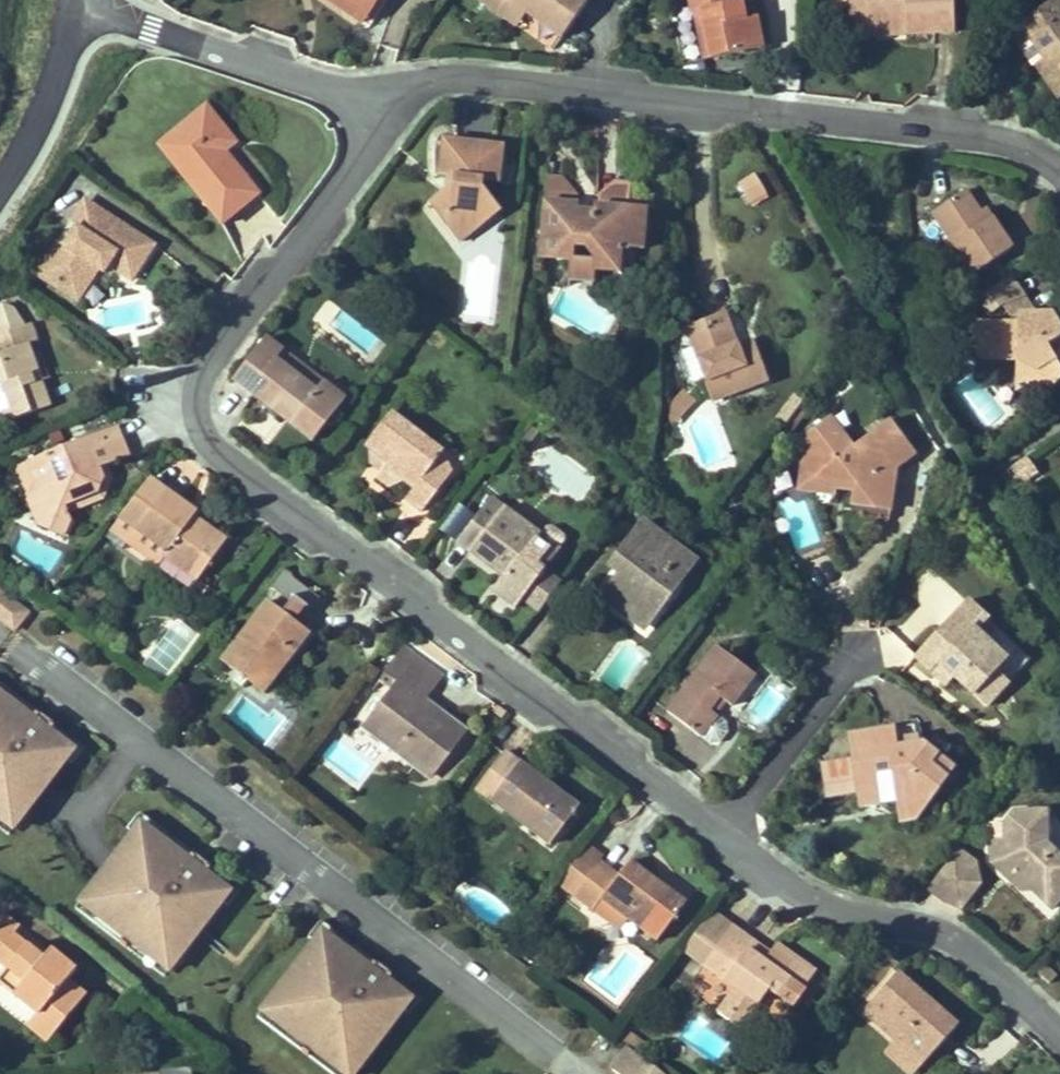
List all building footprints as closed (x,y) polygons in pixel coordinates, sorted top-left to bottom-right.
[(362,23),(378,0),(329,0),(362,23)] [(504,16),(514,1),(528,11),(562,37),(587,3),(583,0),(481,0),(504,16)] [(753,0),(748,0),(732,3),(731,0),(689,0),(692,13),(695,12),(702,11),(712,58),(762,48),(753,0)] [(954,0),(849,0),(850,27),(906,25),(906,34),(954,32),(954,0)] [(1059,21),(1059,0),(1054,0),(1009,30),(1020,46),(1018,47),(1032,67),(1036,65),(1059,99),(1059,98),(1059,22),(1059,21)] [(517,25),(528,11),(514,1),(504,16),(517,25)] [(712,58),(702,11),(695,12),(705,60),(712,58)] [(906,34),(906,25),(850,27),(850,36),(906,34)] [(207,106),(197,114),(213,135),(223,127),(207,106)] [(213,135),(197,114),(168,138),(184,158),(176,165),(222,223),(259,194),(234,163),(230,166),(221,155),(225,152),(236,143),(223,127),(213,135)] [(184,158),(168,138),(159,144),(176,165),(184,158)] [(503,147),(444,139),(439,176),(456,178),(455,184),(442,194),(452,207),(442,215),(462,240),(499,211),(481,186),(481,181),(498,183),(503,147)] [(234,163),(225,152),(221,155),(230,166),(234,163)] [(563,177),(548,175),(539,259),(572,262),(574,245),(583,246),(594,257),(621,260),(622,247),(643,249),(647,207),(629,205),(631,183),(614,182),(612,198),(596,196),(595,212),(586,220),(576,219),(578,195),(563,177)] [(765,194),(755,176),(741,184),(751,202),(765,194)] [(596,196),(612,198),(614,182),(596,196)] [(965,191),(933,212),(973,275),(1013,249),(992,217),(985,222),(980,214),(965,191)] [(452,207),(442,194),(432,202),(442,215),(452,207)] [(59,242),(44,265),(59,276),(53,285),(76,299),(96,268),(104,273),(110,265),(132,280),(155,246),(85,201),(71,224),(76,228),(65,245),(59,242)] [(992,217),(987,209),(980,214),(985,222),(992,217)] [(65,245),(76,228),(71,224),(59,242),(65,245)] [(574,245),(572,262),(570,281),(592,283),(593,269),(620,272),(621,260),(594,257),(583,246),(574,245)] [(59,276),(44,265),(38,275),(53,285),(59,276)] [(989,315),(1004,304),(1016,323),(1018,323),(1018,315),(1034,315),(1022,297),(1009,276),(978,297),(989,315)] [(3,306),(0,310),(0,424),(50,406),(29,346),(34,344),(28,325),(24,327),(12,309),(3,306)] [(726,314),(687,328),(694,347),(679,352),(689,380),(694,382),(705,378),(714,401),(767,381),(756,352),(742,357),(738,348),(726,314)] [(970,323),(976,352),(984,359),(1017,360),(1035,370),(1035,380),(1052,390),(1056,383),(1059,381),(1059,330),(1051,315),(1034,315),(1018,315),(1018,323),(1016,323),(970,323)] [(31,324),(28,325),(34,344),(38,343),(31,324)] [(345,400),(323,382),(316,391),(276,360),(283,351),(267,338),(234,380),(313,442),(345,400)] [(756,352),(752,343),(738,348),(742,357),(756,352)] [(323,382),(283,351),(276,360),(316,391),(323,382)] [(1035,370),(1017,360),(1017,391),(1035,380),(1035,370)] [(687,389),(661,404),(673,425),(700,410),(687,389)] [(801,420),(810,407),(805,403),(795,416),(801,420)] [(444,452),(391,413),(367,445),(378,453),(390,462),(384,470),(378,477),(390,486),(404,480),(415,488),(407,499),(423,512),(453,473),(444,452)] [(790,434),(801,420),(795,416),(784,429),(790,434)] [(847,437),(831,416),(826,419),(838,435),(847,437)] [(826,419),(806,434),(807,436),(819,451),(802,464),(813,478),(837,482),(855,485),(851,514),(889,519),(897,469),(916,455),(890,420),(854,446),(847,437),(838,435),(826,419)] [(117,427),(28,463),(37,484),(29,501),(38,525),(64,537),(70,520),(68,513),(65,505),(97,493),(103,479),(99,468),(106,466),(129,457),(117,427)] [(390,462),(378,453),(372,461),(384,470),(390,462)] [(37,484),(28,463),(16,468),(29,501),(37,484)] [(813,478),(802,464),(798,491),(834,498),(837,482),(813,478)] [(112,479),(106,466),(99,468),(103,479),(97,493),(65,505),(68,513),(103,499),(112,479)] [(227,541),(194,517),(197,513),(150,479),(106,536),(123,549),(128,543),(159,566),(166,556),(198,579),(187,594),(197,601),(207,586),(199,580),(227,541)] [(504,507),(491,497),(488,501),(501,511),(504,507)] [(488,501),(456,542),(504,579),(494,593),(515,609),(522,600),(540,613),(561,584),(543,571),(538,567),(549,552),(558,551),(566,541),(565,536),(552,526),(547,527),(540,535),(504,507),(501,511),(488,501)] [(68,538),(75,522),(70,520),(64,537),(68,538)] [(620,574),(653,529),(643,522),(610,566),(620,574)] [(686,554),(653,529),(620,574),(602,598),(622,613),(628,604),(648,619),(660,604),(663,606),(680,583),(670,576),(686,554)] [(543,571),(558,551),(549,552),(538,567),(543,571)] [(680,583),(696,562),(686,554),(670,576),(680,583)] [(267,602),(223,661),(240,673),(234,681),(243,687),(248,680),(265,693),(298,649),(289,626),(301,609),(308,615),(321,598),(283,570),(271,587),(281,594),(272,606),(267,602)] [(32,609),(0,584),(0,619),(15,631),(32,609)] [(1030,659),(967,601),(956,613),(1019,671),(1030,659)] [(648,619),(628,604),(622,613),(642,628),(648,619)] [(956,613),(915,656),(931,671),(939,663),(953,676),(986,707),(1019,671),(956,613)] [(162,677),(197,637),(179,621),(144,661),(162,677)] [(717,646),(667,711),(710,744),(720,742),(727,733),(726,722),(722,719),(710,710),(720,697),(732,706),(755,675),(717,646)] [(405,648),(381,679),(394,689),(371,719),(373,734),(429,776),(464,731),(432,707),(426,714),(417,707),(423,699),(441,676),(405,648)] [(953,676),(939,663),(931,671),(945,684),(953,676)] [(8,702),(10,700),(29,715),(27,718),(53,738),(55,735),(69,745),(71,755),(67,760),(72,765),(85,748),(0,683),(0,697),(8,702)] [(9,817),(15,809),(24,816),(67,760),(71,755),(69,745),(55,735),(53,738),(27,718),(29,715),(10,700),(8,702),(0,697),(0,819),(9,817)] [(722,719),(732,706),(720,697),(710,710),(722,719)] [(426,714),(432,707),(423,699),(417,707),(426,714)] [(915,726),(849,735),(853,759),(822,764),(828,797),(858,792),(860,807),(898,801),(901,823),(914,821),(946,778),(929,765),(937,755),(923,744),(917,745),(915,726)] [(578,809),(504,752),(477,788),(550,845),(578,809)] [(953,768),(937,755),(929,765),(946,778),(953,768)] [(9,835),(24,816),(15,809),(9,817),(0,819),(0,828),(9,835)] [(990,823),(991,863),(1000,863),(1000,869),(1005,874),(1016,875),(1052,909),(1059,900),(1059,885),(1059,884),(1059,882),(1059,857),(1048,857),(1047,811),(1015,812),(1005,823),(990,823)] [(241,890),(140,813),(128,829),(134,834),(140,826),(163,844),(165,842),(185,857),(183,860),(209,879),(211,876),(225,887),(226,897),(222,902),(228,906),(241,890)] [(126,856),(98,892),(106,898),(100,906),(101,916),(122,933),(125,929),(139,940),(136,944),(155,960),(165,959),(171,951),(180,957),(222,902),(226,897),(225,887),(211,876),(209,879),(183,860),(185,857),(165,842),(163,844),(140,826),(134,834),(120,852),(126,856)] [(573,895),(599,861),(603,856),(586,843),(556,882),(573,895)] [(957,848),(927,887),(944,901),(962,908),(980,883),(976,862),(957,848)] [(618,876),(599,861),(573,895),(593,911),(602,899),(657,941),(686,904),(630,861),(618,876)] [(139,940),(125,929),(122,933),(101,916),(100,906),(106,898),(98,892),(92,887),(76,909),(165,977),(180,957),(171,951),(165,959),(155,960),(136,944),(139,940)] [(686,951),(702,963),(730,924),(713,912),(686,951)] [(3,913),(0,916),(0,961),(9,968),(25,982),(15,994),(38,1013),(28,1026),(48,1042),(87,995),(68,980),(77,970),(51,949),(44,958),(15,934),(21,928),(3,913)] [(422,998),(321,920),(309,937),(315,941),(321,933),(345,952),(347,949),(366,964),(363,967),(389,986),(391,984),(406,995),(408,1005),(404,1010),(409,1014),(422,998)] [(730,924),(702,963),(736,987),(722,1007),(745,1024),(770,989),(792,1005),(816,972),(777,944),(770,953),(764,961),(754,954),(760,946),(730,924)] [(307,964),(280,999),(287,1006),(281,1014),(282,1023),(303,1040),(306,1036),(321,1048),(317,1052),(337,1068),(346,1067),(353,1059),(361,1065),(404,1010),(408,1005),(406,995),(391,984),(389,986),(363,967),(366,964),(347,949),(345,952),(321,933),(315,941),(301,959),(307,964)] [(764,961),(770,953),(760,946),(754,954),(764,961)] [(9,968),(0,978),(0,982),(15,994),(25,982),(9,968)] [(897,974),(864,1010),(898,1041),(922,1063),(924,1064),(957,1027),(897,974)] [(317,1052),(321,1048),(306,1036),(303,1040),(282,1023),(281,1014),(287,1006),(280,999),(274,995),(257,1016),(333,1073),(355,1073),(361,1065),(353,1059),(346,1067),(337,1068),(317,1052)] [(623,1028),(616,1036),(634,1049),(640,1041),(623,1028)] [(640,1041),(634,1049),(641,1055),(648,1046),(640,1041)] [(898,1041),(887,1053),(910,1073),(912,1073),(922,1063),(898,1041)] [(657,1069),(629,1048),(612,1070),(618,1073),(653,1073),(657,1069)]
